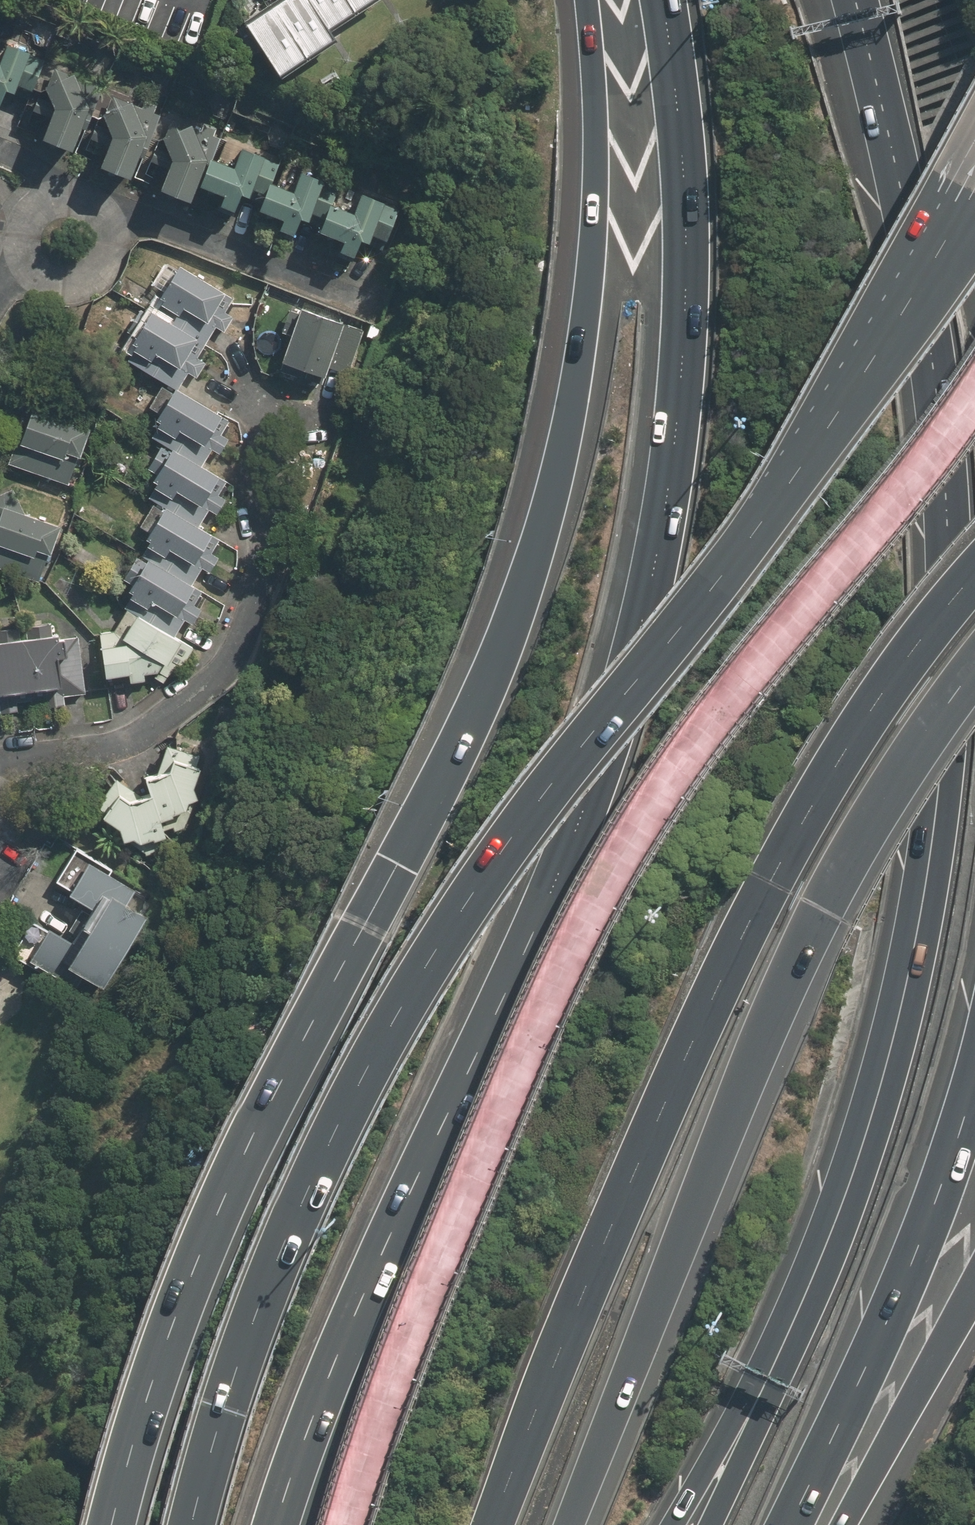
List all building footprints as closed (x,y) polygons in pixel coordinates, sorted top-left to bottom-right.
[(332,38),(326,27),(309,0),(274,0),(271,2),(304,55),(332,38)] [(354,10),(348,0),(309,0),(326,27),(354,10)] [(370,0),(348,0),(354,10),(370,0)] [(276,72),(304,55),(271,2),(243,19),(276,72)] [(5,88),(15,92),(18,83),(31,88),(41,60),(31,57),(33,51),(8,42),(0,63),(0,103),(5,88)] [(88,73),(85,79),(56,68),(51,81),(45,83),(55,108),(43,137),(75,150),(82,133),(93,107),(95,108),(104,87),(96,84),(98,77),(88,73)] [(145,100),(142,107),(113,95),(109,108),(102,110),(112,135),(100,164),(132,177),(140,160),(150,134),(153,135),(161,115),(153,111),(156,105),(145,100)] [(204,124),(201,131),(172,119),(168,132),(161,134),(171,159),(159,188),(192,201),(199,184),(210,158),(212,159),(221,139),(212,135),(215,129),(204,124)] [(199,184),(223,194),(223,195),(220,203),(234,208),(237,200),(245,204),(252,187),(264,192),(269,182),(277,161),(243,147),(234,168),(212,159),(210,158),(199,184)] [(258,208),(281,218),(278,226),(292,232),(296,224),(303,227),(310,211),(323,216),(329,203),(336,185),(301,171),(292,191),(269,182),(264,192),(258,208)] [(318,229),(343,239),(343,240),(340,247),(354,253),(357,245),(365,248),(372,232),(385,237),(398,206),(362,192),(354,213),(329,203),(323,216),(318,229)] [(163,298),(159,304),(154,312),(206,344),(217,326),(225,331),(234,316),(225,310),(232,298),(173,262),(155,292),(163,298)] [(366,331),(298,307),(280,359),(324,374),(327,365),(350,373),(366,331)] [(135,347),(131,354),(127,361),(169,386),(177,391),(188,375),(197,380),(206,365),(196,359),(206,344),(154,312),(147,308),(145,312),(127,342),(135,347)] [(159,421),(155,428),(150,436),(166,446),(200,467),(211,449),(220,454),(229,439),(220,434),(227,423),(177,391),(169,386),(150,416),(159,421)] [(22,428),(9,460),(65,483),(87,429),(49,413),(39,391),(11,403),(22,428)] [(156,483),(152,489),(148,496),(160,503),(198,527),(208,510),(217,516),(227,501),(217,495),(225,483),(200,467),(166,446),(147,477),(156,483)] [(38,580),(60,526),(21,510),(12,489),(0,494),(0,565),(38,580)] [(150,539),(146,546),(141,553),(191,585),(202,567),(211,572),(220,557),(211,552),(219,540),(198,527),(160,503),(141,534),(150,539)] [(131,590),(127,597),(123,603),(127,606),(173,635),(183,617),(192,623),(202,608),(193,602),(200,590),(191,585),(141,553),(122,584),(131,590)] [(127,606),(115,630),(101,632),(107,675),(159,669),(167,658),(182,664),(192,646),(173,635),(127,606)] [(17,709),(16,701),(46,697),(47,705),(64,703),(63,695),(82,693),(76,637),(59,639),(58,635),(52,635),(51,623),(25,626),(27,638),(20,639),(19,628),(0,630),(0,711),(17,709)] [(173,828),(187,824),(198,797),(194,784),(201,765),(196,763),(199,754),(168,743),(157,771),(146,775),(152,792),(165,831),(173,828)] [(122,839),(147,854),(160,849),(157,839),(166,834),(165,831),(152,792),(142,795),(115,777),(96,804),(104,810),(101,814),(118,826),(122,839)] [(145,913),(126,902),(134,887),(111,873),(114,868),(76,846),(56,881),(71,889),(69,892),(93,906),(83,924),(124,948),(145,913)] [(75,986),(84,971),(103,983),(124,948),(83,924),(73,940),(50,925),(48,929),(33,920),(12,953),(49,977),(52,971),(75,986)]
